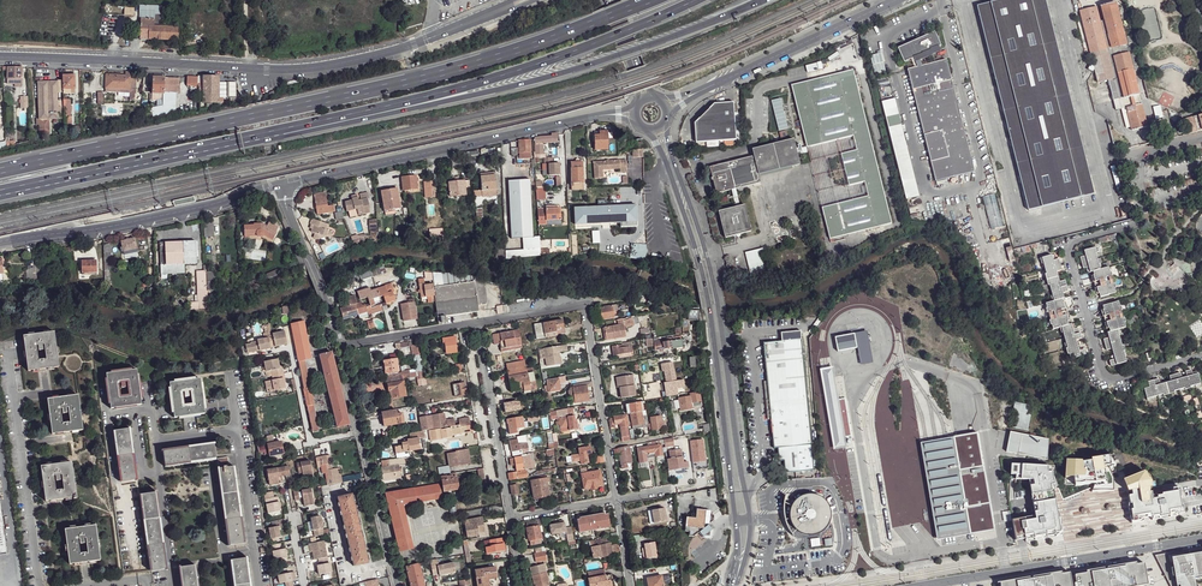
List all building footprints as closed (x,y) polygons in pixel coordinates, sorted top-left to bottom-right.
[(978,7),(1028,209),(1042,206),(1043,212),(1057,209),(1056,204),(1095,194),(1047,0),(1008,0),(978,7)] [(1097,9),(1081,13),(1091,55),(1087,55),(1087,58),(1087,59),(1091,62),(1093,59),(1093,62),(1089,70),(1093,73),(1095,70),(1099,83),(1109,81),(1114,102),(1124,99),(1124,100),(1139,96),(1134,72),(1125,38),(1116,5),(1102,8),(1106,22),(1100,23),(1097,9)] [(141,6),(141,12),(139,39),(149,40),(149,26),(162,27),(163,14),(162,14),(162,6),(141,6)] [(149,26),(149,40),(180,40),(180,27),(162,27),(149,26)] [(934,31),(897,48),(904,62),(914,58),(915,60),(931,52),(931,50),(941,45),(934,31)] [(1132,37),(1125,38),(1134,72),(1140,70),(1132,37)] [(854,43),(828,59),(830,62),(855,46),(854,43)] [(908,69),(936,181),(974,171),(946,60),(908,69)] [(22,68),(3,67),(3,70),(7,70),(7,84),(22,85),(22,68)] [(828,239),(889,225),(857,88),(861,87),(858,76),(855,77),(853,72),(792,86),(805,146),(805,147),(852,136),(855,151),(840,155),(848,186),(863,182),(867,197),(821,208),(828,239)] [(106,75),(105,88),(136,90),(136,78),(132,78),(131,73),(125,73),(125,76),(106,75)] [(62,75),(63,81),(63,94),(75,93),(75,75),(62,75)] [(198,83),(198,77),(188,76),(187,85),(199,86),(198,83)] [(202,76),(198,76),(198,77),(198,83),(199,86),(200,108),(213,107),(213,103),(219,103),(224,102),(223,97),(234,97),(233,82),(219,82),(219,77),(202,76)] [(153,77),(152,94),(154,94),(163,94),(163,101),(173,101),(174,92),(180,93),(180,79),(165,78),(153,77)] [(38,82),(39,120),(39,125),(39,134),(50,134),(49,119),(61,119),(60,107),(58,107),(58,94),(58,81),(38,82)] [(1124,99),(1114,102),(1117,111),(1127,108),(1126,107),(1141,103),(1139,96),(1124,100),(1124,99)] [(780,97),(770,99),(778,130),(787,128),(780,97)] [(63,99),(64,132),(72,132),(72,116),(70,116),(70,99),(67,100),(63,99)] [(881,102),(885,117),(898,114),(894,99),(881,102)] [(713,103),(694,122),(696,141),(735,139),(733,102),(713,103)] [(1141,103),(1126,107),(1127,108),(1133,131),(1147,127),(1141,103)] [(1160,105),(1153,106),(1155,117),(1162,116),(1160,105)] [(919,196),(898,114),(885,117),(905,199),(919,196)] [(1187,119),(1189,133),(1201,130),(1201,115),(1187,119)] [(607,131),(599,132),(599,136),(594,136),(595,150),(608,150),(607,131)] [(552,136),(536,138),(536,155),(539,155),(539,144),(557,142),(557,134),(552,133),(552,136)] [(530,140),(519,141),(520,148),(520,153),(531,153),(530,140)] [(751,149),(753,156),(757,174),(799,165),(796,154),(795,149),(795,147),(793,140),(751,149)] [(642,162),(641,154),(631,154),(631,162),(642,162)] [(753,156),(708,166),(714,193),(759,182),(757,174),(753,156)] [(595,162),(596,179),(604,178),(604,170),(621,169),(621,172),(628,172),(627,160),(595,162)] [(582,163),(571,162),(571,182),(576,183),(582,183),(582,163)] [(560,164),(549,164),(550,176),(560,175),(560,164)] [(415,176),(402,178),(404,191),(417,189),(415,176)] [(495,176),(481,177),(482,190),(496,189),(495,176)] [(529,180),(509,181),(511,222),(531,221),(529,180)] [(465,181),(449,183),(451,196),(466,195),(465,188),(465,181)] [(391,190),(381,191),(384,211),(394,210),(395,212),(400,211),(397,188),(391,188),(391,190)] [(325,193),(315,195),(318,214),(323,214),(329,212),(333,212),(332,206),(328,206),(325,193)] [(990,229),(1002,225),(994,193),(981,196),(990,229)] [(174,204),(195,200),(194,195),(173,200),(174,204)] [(353,202),(345,204),(346,212),(358,210),(359,216),(369,214),(369,211),(370,211),(368,201),(359,202),(357,196),(352,197),(353,202)] [(609,225),(608,199),(574,200),(575,233),(570,233),(570,253),(599,252),(599,244),(605,244),(604,225),(609,225)] [(743,205),(717,210),(722,237),(749,231),(743,205)] [(546,220),(560,219),(560,208),(556,208),(545,209),(538,209),(538,217),(538,225),(546,224),(546,220)] [(342,210),(336,211),(337,213),(336,213),(337,219),(344,218),(342,210)] [(314,220),(313,220),(311,226),(313,227),(312,231),(312,233),(315,235),(314,239),(318,241),(326,237),(328,231),(326,230),(329,226),(321,223),(314,220)] [(377,220),(369,220),(370,235),(370,240),(375,242),(379,243),(378,242),(377,220)] [(204,222),(204,237),(214,237),(213,221),(204,222)] [(531,221),(511,222),(512,239),(523,239),(533,238),(531,221)] [(244,226),(244,235),(256,234),(257,235),(257,236),(258,237),(259,237),(260,237),(261,237),(262,237),(263,236),(263,235),(273,240),(279,227),(269,222),(267,226),(266,228),(264,227),(263,225),(263,223),(254,224),(254,225),(244,226)] [(443,228),(429,230),(430,238),(444,237),(443,228)] [(357,232),(349,233),(352,241),(358,241),(357,236),(357,232)] [(533,238),(523,239),(524,250),(540,249),(539,238),(533,238)] [(121,242),(121,244),(122,248),(123,252),(137,249),(134,239),(121,242)] [(160,243),(161,274),(184,273),(184,264),(197,264),(196,241),(160,243)] [(505,245),(494,245),(495,258),(497,258),(497,260),(506,260),(505,245)] [(763,249),(745,253),(751,275),(769,270),(763,249)] [(1095,249),(1085,251),(1086,256),(1084,257),(1081,258),(1084,269),(1087,268),(1089,268),(1091,273),(1093,272),(1094,276),(1092,277),(1094,283),(1093,283),(1094,288),(1096,294),(1099,294),(1100,298),(1116,294),(1115,290),(1114,285),(1111,278),(1110,273),(1109,268),(1103,270),(1100,271),(1099,265),(1096,254),(1095,249)] [(1051,255),(1041,258),(1043,264),(1045,275),(1046,275),(1049,285),(1052,296),(1053,302),(1051,303),(1045,304),(1046,308),(1047,313),(1049,322),(1050,326),(1052,331),(1060,329),(1062,328),(1063,333),(1065,344),(1068,354),(1070,360),(1085,357),(1084,350),(1080,351),(1078,351),(1076,341),(1077,340),(1081,339),(1078,329),(1074,330),(1073,330),(1071,324),(1068,325),(1067,322),(1065,316),(1066,315),(1064,309),(1063,309),(1062,303),(1061,300),(1063,299),(1062,293),(1065,293),(1068,292),(1065,281),(1061,282),(1059,283),(1056,271),(1058,271),(1062,270),(1059,260),(1055,260),(1053,261),(1051,255)] [(1174,278),(1184,268),(1174,258),(1164,268),(1174,278)] [(81,261),(82,273),(97,273),(97,261),(81,261)] [(34,265),(34,266),(36,277),(37,281),(44,282),(46,266),(34,265)] [(26,271),(27,279),(36,277),(34,266),(28,267),(29,271),(26,271)] [(196,269),(198,300),(199,300),(199,302),(191,302),(191,308),(208,309),(206,269),(196,269)] [(275,270),(268,273),(270,278),(277,276),(275,270)] [(206,272),(207,291),(215,290),(215,272),(206,272)] [(433,283),(431,272),(423,272),(424,278),(422,279),(423,285),(433,283)] [(484,281),(475,278),(461,274),(432,273),(436,296),(435,296),(436,304),(438,317),(445,316),(484,310),(487,298),(484,281)] [(422,279),(417,279),(421,298),(425,297),(426,296),(432,296),(435,296),(433,283),(423,285),(422,279)] [(385,286),(376,289),(377,290),(379,297),(383,296),(385,303),(395,301),(392,292),(393,291),(391,283),(384,285),(385,286)] [(377,290),(369,292),(369,295),(367,296),(368,300),(379,297),(377,290)] [(346,299),(348,307),(366,301),(368,300),(367,296),(369,295),(369,292),(346,299)] [(403,305),(401,305),(403,321),(417,319),(415,307),(414,299),(409,300),(409,304),(403,305)] [(348,307),(340,309),(340,310),(343,319),(367,312),(367,310),(369,309),(366,301),(348,307)] [(1118,303),(1103,307),(1104,310),(1106,316),(1103,317),(1105,323),(1106,323),(1107,328),(1108,328),(1110,332),(1107,333),(1108,338),(1106,339),(1102,340),(1105,351),(1109,350),(1111,350),(1114,360),(1112,361),(1108,362),(1110,367),(1125,364),(1123,357),(1121,347),(1118,336),(1117,330),(1118,330),(1125,329),(1123,324),(1122,319),(1120,312),(1119,307),(1118,303)] [(369,309),(367,310),(367,312),(368,315),(382,311),(381,310),(380,306),(369,309)] [(612,307),(600,308),(602,320),(614,318),(613,312),(612,307)] [(697,311),(688,311),(688,320),(697,320),(697,311)] [(639,316),(617,320),(618,326),(604,328),(606,340),(626,337),(624,326),(634,323),(634,322),(635,325),(640,324),(639,316)] [(562,320),(533,324),(536,340),(544,338),(544,334),(555,333),(556,334),(564,332),(562,320)] [(291,325),(298,362),(299,362),(305,360),(311,359),(304,322),(291,325)] [(268,335),(269,338),(271,348),(287,344),(284,331),(272,334),(272,335),(268,335)] [(518,331),(492,335),(494,345),(500,344),(500,342),(504,341),(505,348),(520,346),(518,331)] [(54,332),(24,337),(28,371),(59,367),(54,332)] [(864,332),(856,334),(861,363),(870,362),(864,332)] [(866,332),(864,332),(870,362),(861,363),(861,365),(872,363),(866,332)] [(854,334),(836,338),(838,351),(857,348),(854,334)] [(455,337),(442,339),(443,344),(445,344),(447,354),(457,352),(455,342),(456,342),(455,337)] [(680,337),(654,340),(656,349),(677,346),(681,345),(680,337)] [(246,345),(247,353),(271,349),(271,348),(269,338),(257,340),(258,342),(251,343),(251,344),(246,345)] [(802,340),(764,342),(775,443),(775,448),(798,445),(801,471),(817,469),(802,340)] [(520,346),(505,348),(504,341),(500,342),(500,344),(501,349),(501,351),(520,348),(520,346)] [(631,342),(621,344),(621,345),(611,347),(612,356),(633,352),(631,342)] [(420,346),(413,347),(415,356),(421,355),(420,346)] [(567,346),(544,349),(546,359),(547,359),(548,367),(563,364),(562,358),(559,356),(558,356),(557,353),(568,351),(567,346)] [(320,355),(337,427),(349,424),(331,352),(320,355)] [(395,355),(390,355),(390,360),(384,361),(384,365),(385,370),(386,374),(398,372),(395,355)] [(264,362),(266,372),(272,371),(273,376),(283,374),(282,369),(279,369),(279,367),(277,359),(264,362)] [(305,360),(299,362),(304,389),(310,388),(305,360)] [(533,373),(527,374),(526,368),(525,361),(507,364),(509,377),(508,377),(511,392),(524,390),(524,392),(530,391),(529,383),(535,382),(533,373)] [(672,363),(662,365),(663,371),(673,370),(672,363)] [(828,370),(822,371),(836,449),(840,448),(846,447),(844,438),(838,400),(833,369),(828,370)] [(106,374),(110,409),(141,405),(137,370),(106,374)] [(673,370),(663,371),(666,383),(676,381),(674,370),(673,370)] [(1148,389),(1143,390),(1145,400),(1151,398),(1161,395),(1172,392),(1182,389),(1187,388),(1193,386),(1199,384),(1196,375),(1190,376),(1189,374),(1189,371),(1184,372),(1185,376),(1186,378),(1179,379),(1179,377),(1177,374),(1168,376),(1169,380),(1170,382),(1159,386),(1158,383),(1158,380),(1146,383),(1147,387),(1148,389)] [(424,372),(416,373),(418,380),(425,379),(424,372)] [(272,376),(273,380),(267,381),(269,389),(269,391),(285,388),(283,378),(285,378),(284,373),(283,374),(273,376),(272,376)] [(410,374),(385,378),(389,400),(407,397),(404,380),(411,378),(410,374)] [(632,375),(619,377),(620,387),(618,387),(620,398),(636,396),(632,375)] [(169,383),(174,418),(205,414),(200,379),(169,383)] [(460,379),(452,380),(455,398),(466,396),(463,383),(461,384),(460,379)] [(558,379),(547,381),(548,386),(548,392),(549,393),(560,392),(558,379)] [(585,386),(570,389),(568,392),(569,398),(571,398),(572,404),(586,402),(588,401),(588,400),(585,386)] [(303,389),(307,406),(314,405),(310,388),(304,389),(303,389)] [(675,409),(680,409),(681,410),(692,409),(692,407),(701,405),(699,393),(689,394),(689,397),(678,399),(678,401),(674,402),(675,409)] [(1001,395),(994,400),(991,423),(1010,427),(1028,430),(1029,421),(1032,405),(1031,403),(1025,402),(1025,399),(1016,397),(1015,400),(1001,395)] [(78,396),(47,400),(52,434),(83,430),(78,396)] [(846,399),(838,400),(844,438),(852,437),(846,399)] [(644,406),(643,401),(625,405),(627,414),(630,414),(633,429),(647,427),(644,406)] [(559,428),(560,428),(560,432),(576,430),(575,423),(573,422),(571,409),(550,412),(552,419),(557,419),(558,419),(558,422),(556,422),(556,426),(558,426),(559,428)] [(401,410),(381,413),(384,426),(403,423),(402,419),(401,410)] [(431,416),(418,418),(421,432),(423,431),(428,430),(434,429),(453,426),(452,419),(444,421),(442,414),(431,416)] [(620,424),(622,437),(629,436),(625,416),(608,419),(609,426),(614,426),(614,424),(620,424)] [(523,417),(507,419),(508,424),(510,434),(517,433),(516,429),(525,428),(523,417)] [(661,417),(650,418),(651,424),(652,430),(655,430),(656,433),(661,432),(661,429),(660,423),(662,423),(661,417)] [(1028,430),(1010,427),(1007,445),(1006,458),(1046,460),(1048,424),(1029,421),(1028,430)] [(459,426),(429,431),(431,441),(443,439),(452,437),(451,435),(474,431),(473,423),(470,424),(470,422),(458,425),(459,426)] [(115,431),(122,482),(136,480),(129,429),(115,431)] [(421,432),(408,433),(409,440),(404,441),(403,443),(401,444),(401,446),(403,452),(420,449),(418,439),(424,438),(423,431),(421,432)] [(954,439),(922,445),(938,538),(970,532),(971,534),(995,530),(978,433),(954,437),(954,439)] [(529,451),(527,443),(518,445),(517,439),(510,441),(513,457),(520,456),(519,451),(522,450),(522,453),(529,451)] [(703,439),(689,441),(692,463),(706,461),(703,439)] [(660,441),(647,443),(647,447),(649,458),(662,456),(660,444),(660,441)] [(267,444),(268,453),(269,456),(280,454),(279,448),(283,447),(281,442),(267,444)] [(163,451),(165,466),(216,459),(214,444),(163,451)] [(267,444),(258,445),(259,453),(264,453),(264,454),(268,453),(267,444)] [(629,446),(613,449),(613,450),(617,449),(618,453),(620,465),(626,464),(631,463),(629,446)] [(579,461),(580,465),(586,464),(585,456),(590,454),(589,447),(577,449),(578,455),(570,456),(571,462),(579,461)] [(647,447),(637,449),(638,456),(639,464),(646,462),(646,459),(649,458),(647,447)] [(685,462),(682,448),(670,451),(673,470),(689,468),(688,461),(685,462)] [(455,452),(446,454),(448,466),(449,467),(453,466),(454,467),(465,465),(463,457),(465,457),(464,450),(455,451),(455,452)] [(520,456),(513,457),(514,459),(515,466),(516,471),(532,468),(530,462),(529,454),(520,456)] [(316,458),(318,468),(321,467),(322,474),(325,473),(327,485),(342,483),(341,478),(339,478),(337,468),(333,469),(332,467),(329,467),(327,456),(316,458)] [(1084,460),(1067,458),(1065,473),(1073,472),(1073,476),(1075,483),(1095,482),(1093,484),(1093,490),(1113,490),(1113,479),(1109,467),(1107,463),(1111,462),(1110,456),(1093,458),(1093,461),(1084,461),(1084,460)] [(1113,456),(1110,456),(1111,462),(1107,463),(1109,467),(1115,467),(1113,456)] [(217,459),(229,545),(243,543),(233,467),(229,467),(228,457),(217,459)] [(390,467),(382,468),(384,481),(401,478),(400,475),(398,466),(402,465),(401,459),(389,461),(390,467)] [(310,461),(297,464),(300,479),(313,476),(310,461)] [(46,501),(76,497),(71,463),(41,467),(46,501)] [(1048,467),(1012,465),(1011,475),(1017,475),(1022,476),(1022,480),(1032,481),(1034,481),(1035,486),(1031,486),(1035,517),(1013,521),(1016,541),(1026,539),(1026,541),(1035,539),(1035,541),(1044,539),(1044,538),(1061,535),(1061,528),(1063,528),(1063,518),(1060,518),(1059,519),(1057,508),(1054,491),(1052,492),(1052,488),(1055,487),(1058,486),(1053,476),(1052,472),(1049,473),(1048,467)] [(280,468),(267,470),(270,485),(280,484),(279,477),(282,476),(280,468)] [(483,468),(477,469),(479,480),(485,479),(483,468)] [(585,469),(580,469),(583,489),(589,489),(590,490),(596,489),(596,488),(601,487),(599,471),(586,472),(585,469)] [(526,471),(508,474),(510,481),(528,478),(526,471)] [(1144,472),(1126,479),(1129,486),(1126,488),(1128,492),(1132,491),(1132,495),(1129,496),(1129,500),(1130,504),(1132,504),(1133,510),(1131,510),(1135,518),(1144,517),(1151,517),(1160,516),(1161,517),(1170,516),(1170,515),(1175,514),(1180,514),(1184,513),(1182,505),(1181,505),(1179,497),(1179,491),(1173,492),(1157,496),(1157,499),(1153,499),(1152,496),(1151,492),(1150,492),(1150,488),(1152,487),(1151,482),(1148,482),(1144,472)] [(447,476),(441,477),(443,492),(458,489),(456,473),(451,474),(452,476),(447,477),(447,476)] [(547,478),(531,481),(534,499),(548,496),(546,483),(548,483),(547,478)] [(439,485),(386,494),(399,552),(412,549),(402,505),(442,498),(439,485)] [(517,485),(510,486),(512,496),(519,495),(517,485)] [(1173,489),(1173,492),(1179,491),(1179,497),(1181,497),(1179,487),(1173,489)] [(311,489),(294,492),(295,501),(304,499),(305,506),(315,505),(311,489)] [(263,494),(265,500),(273,498),(272,492),(263,494)] [(141,495),(152,571),(166,569),(155,493),(141,495)] [(368,563),(351,494),(337,498),(354,566),(368,563)] [(831,519),(831,515),(831,511),(830,507),(828,504),(826,501),(823,498),(819,496),(816,495),(812,494),(808,495),(804,496),(800,497),(797,499),(794,502),(792,506),(791,509),(790,513),(790,517),(791,521),(792,525),(794,528),(797,531),(800,533),(804,535),(808,536),(812,536),(815,535),(819,534),(823,532),(826,529),(828,526),(830,523),(831,519)] [(275,498),(265,500),(268,514),(281,512),(280,508),(279,502),(276,503),(275,498)] [(1144,521),(1144,517),(1135,518),(1131,510),(1133,510),(1132,504),(1130,504),(1129,500),(1128,510),(1130,510),(1132,523),(1141,522),(1144,521)] [(664,508),(652,510),(654,523),(666,521),(664,508)] [(710,511),(694,509),(693,514),(692,514),(691,516),(691,518),(686,517),(685,531),(689,532),(689,536),(694,537),(698,533),(702,537),(705,535),(709,536),(710,535),(710,531),(712,529),(709,524),(713,520),(714,516),(709,515),(710,511)] [(603,514),(579,518),(580,526),(577,526),(579,533),(609,527),(607,521),(605,521),(603,514)] [(320,516),(311,518),(312,522),(313,531),(323,529),(320,516)] [(527,529),(530,547),(542,544),(538,527),(537,522),(526,524),(527,529)] [(477,524),(465,525),(467,537),(479,535),(477,524)] [(564,524),(549,526),(551,535),(565,532),(566,542),(568,542),(573,541),(572,538),(571,528),(564,529),(564,524)] [(95,526),(65,530),(70,564),(100,560),(95,526)] [(278,527),(269,529),(271,540),(281,538),(278,527)] [(1063,528),(1061,528),(1061,535),(1044,538),(1044,539),(1062,536),(1063,528)] [(502,538),(489,540),(489,546),(490,553),(504,550),(502,538)] [(324,541),(311,544),(312,552),(314,560),(328,557),(324,541)] [(281,543),(273,545),(276,559),(288,557),(286,548),(282,549),(281,543)] [(647,553),(643,554),(645,560),(657,557),(654,543),(645,545),(647,553)] [(600,545),(599,546),(599,547),(601,556),(611,554),(609,544),(608,544),(600,545)] [(594,546),(591,547),(593,558),(601,556),(599,547),(595,547),(594,546)] [(1156,556),(1171,585),(1196,585),(1194,579),(1201,578),(1201,548),(1156,556)] [(545,552),(535,554),(536,562),(546,561),(545,552)] [(235,585),(249,585),(246,558),(231,560),(235,585)] [(435,559),(428,561),(429,561),(430,565),(432,574),(438,573),(439,575),(455,571),(453,562),(437,566),(435,559)] [(1076,576),(1078,585),(1144,585),(1150,584),(1149,576),(1147,577),(1144,564),(1137,565),(1136,562),(1108,567),(1108,570),(1105,571),(1104,568),(1087,571),(1087,573),(1076,576)] [(330,563),(317,565),(319,574),(331,572),(330,563)] [(406,567),(411,585),(422,585),(424,585),(419,564),(406,567)] [(183,585),(197,585),(194,565),(180,567),(183,585)] [(530,568),(534,585),(548,585),(543,565),(530,568)] [(475,570),(477,585),(490,585),(489,579),(497,578),(496,567),(475,570)] [(588,571),(590,579),(588,579),(590,585),(612,585),(611,581),(607,581),(606,576),(604,568),(588,571)] [(1000,583),(1001,585),(1073,585),(1070,573),(1062,575),(1062,572),(1033,577),(1034,579),(1030,580),(1030,578),(1000,583)] [(291,573),(278,576),(279,584),(293,581),(291,573)] [(647,579),(648,585),(663,585),(661,576),(647,579)]
